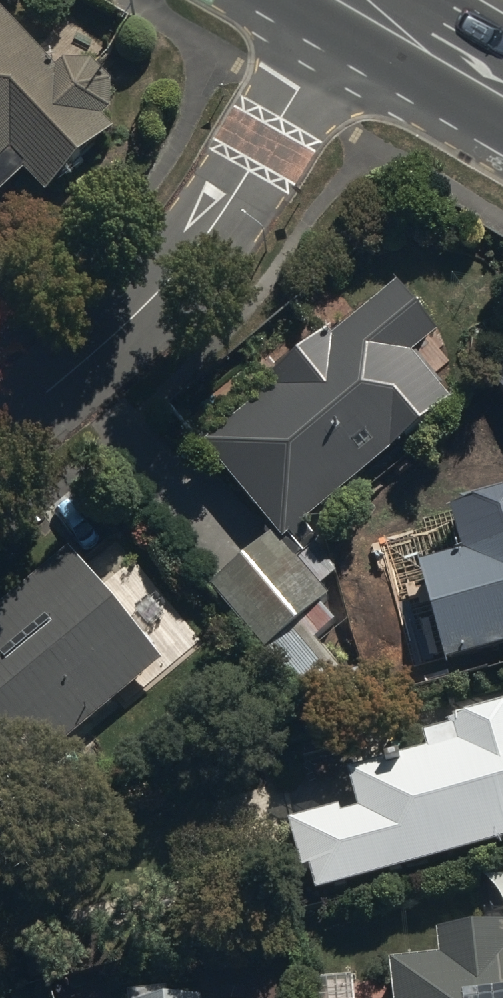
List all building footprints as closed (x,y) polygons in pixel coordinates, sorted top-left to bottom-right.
[(66,77),(59,84),(0,19),(0,209),(25,186),(46,208),(114,146),(103,134),(113,126),(114,91),(97,76),(66,77)] [(289,554),(453,419),(413,370),(439,349),(400,302),(210,458),(289,554)] [(419,577),(447,680),(502,665),(502,511),(453,525),(464,565),(419,577)] [(328,609),(276,549),(214,603),(266,663),(328,609)] [(164,675),(67,564),(0,622),(0,783),(16,802),(164,675)] [(502,859),(502,725),(346,770),(358,808),(289,828),(314,913),(502,859)] [(391,978),(394,997),(502,997),(502,945),(441,951),(443,973),(391,978)] [(206,989),(135,989),(135,997),(206,997),(206,989)]
